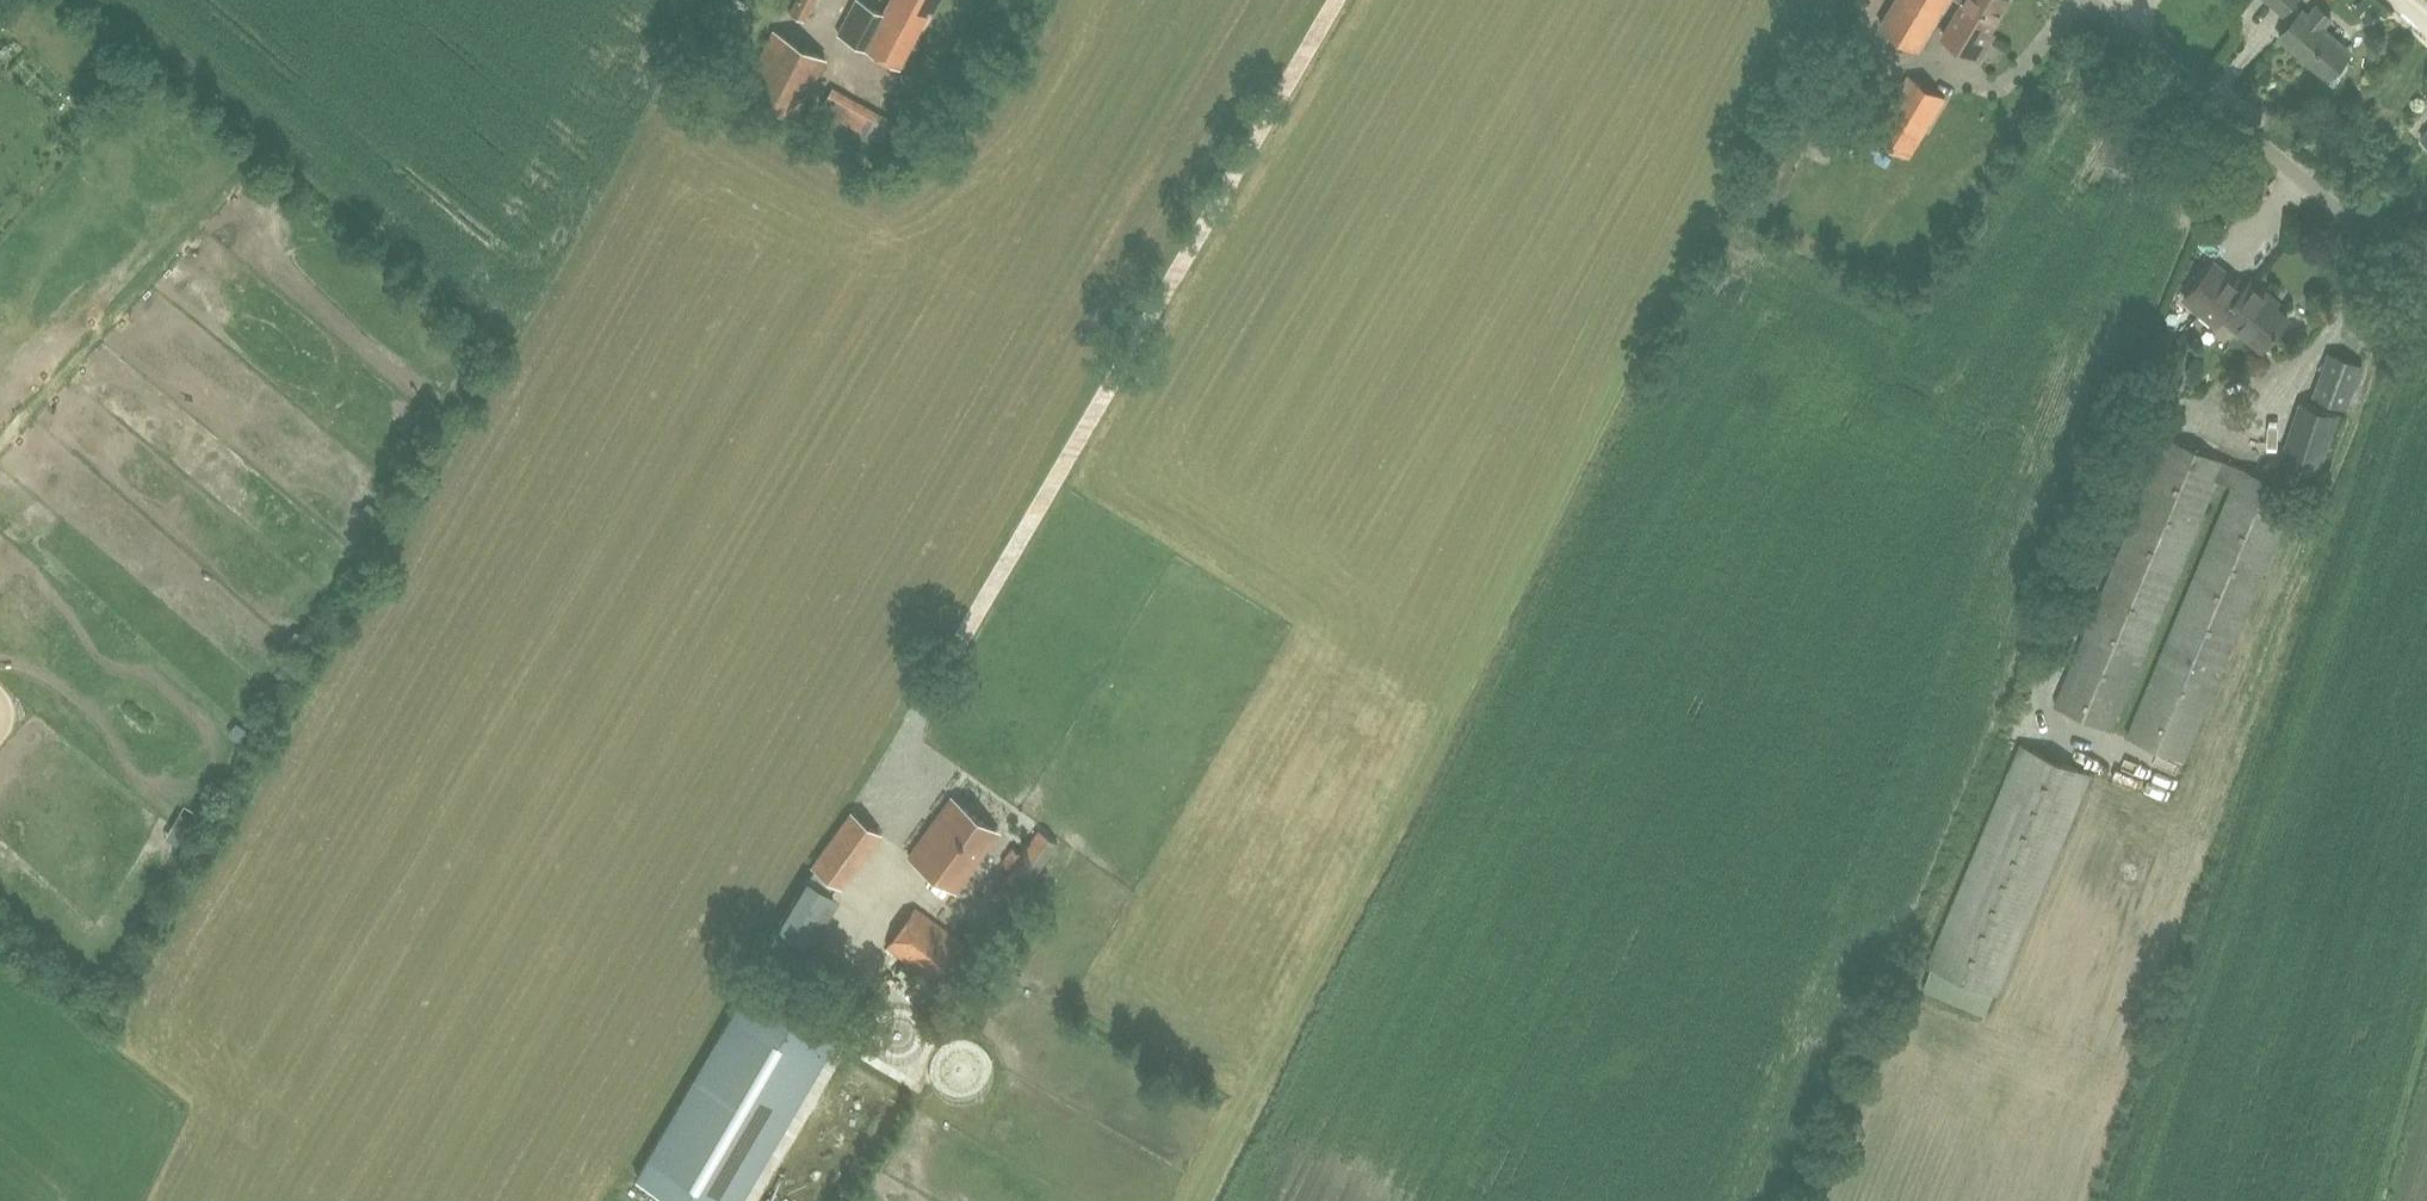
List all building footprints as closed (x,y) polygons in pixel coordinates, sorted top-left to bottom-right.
[(815,0),(796,0),(789,13),(804,21),(815,0)] [(938,0),(889,0),(882,12),(859,0),(856,0),(838,34),(899,66),(929,9),(932,11),(938,0)] [(1880,26),(1919,49),(1948,0),(1896,0),(1880,26)] [(1956,13),(1940,38),(1974,59),(2010,0),(1957,0),(1962,3),(1956,13)] [(2298,0),(2265,0),(2284,17),(2298,0)] [(2352,7),(2363,18),(2375,6),(2369,0),(2358,0),(2352,7)] [(2328,79),(2351,52),(2322,27),(2331,18),(2317,6),(2309,16),(2303,11),(2280,37),(2328,79)] [(795,117),(826,59),(774,32),(743,89),(795,117)] [(15,66),(25,52),(12,42),(1,55),(15,66)] [(1910,158),(1945,98),(1907,76),(1873,134),(1910,158)] [(836,115),(847,95),(833,87),(821,107),(836,115)] [(883,142),(895,121),(879,112),(867,133),(883,142)] [(2227,309),(2242,291),(2235,284),(2237,282),(2214,263),(2210,268),(2205,267),(2198,275),(2200,280),(2184,298),(2207,318),(2216,307),(2220,310),(2223,306),(2227,309)] [(2216,307),(2207,318),(2215,324),(2222,317),(2262,350),(2288,318),(2264,298),(2268,294),(2251,280),(2242,291),(2227,309),(2223,306),(2220,310),(2216,307)] [(2320,397),(2348,408),(2363,366),(2335,356),(2320,397)] [(2314,484),(2337,416),(2302,404),(2279,472),(2314,484)] [(2184,761),(2214,689),(2296,492),(2168,438),(2055,707),(2111,730),(2216,480),(2234,487),(2159,666),(2128,738),(2184,761)] [(2021,746),(1919,990),(1989,1019),(2091,775),(2021,746)] [(954,889),(996,831),(951,799),(910,857),(954,889)] [(840,886),(877,834),(851,815),(813,867),(840,886)] [(1030,883),(1058,844),(1038,829),(1021,853),(1012,847),(1001,862),(1030,883)] [(868,955),(893,914),(859,894),(835,936),(868,955)] [(939,984),(967,945),(915,908),(887,947),(939,984)] [(676,1200),(738,1200),(844,1021),(759,971),(637,1178),(676,1200)]
